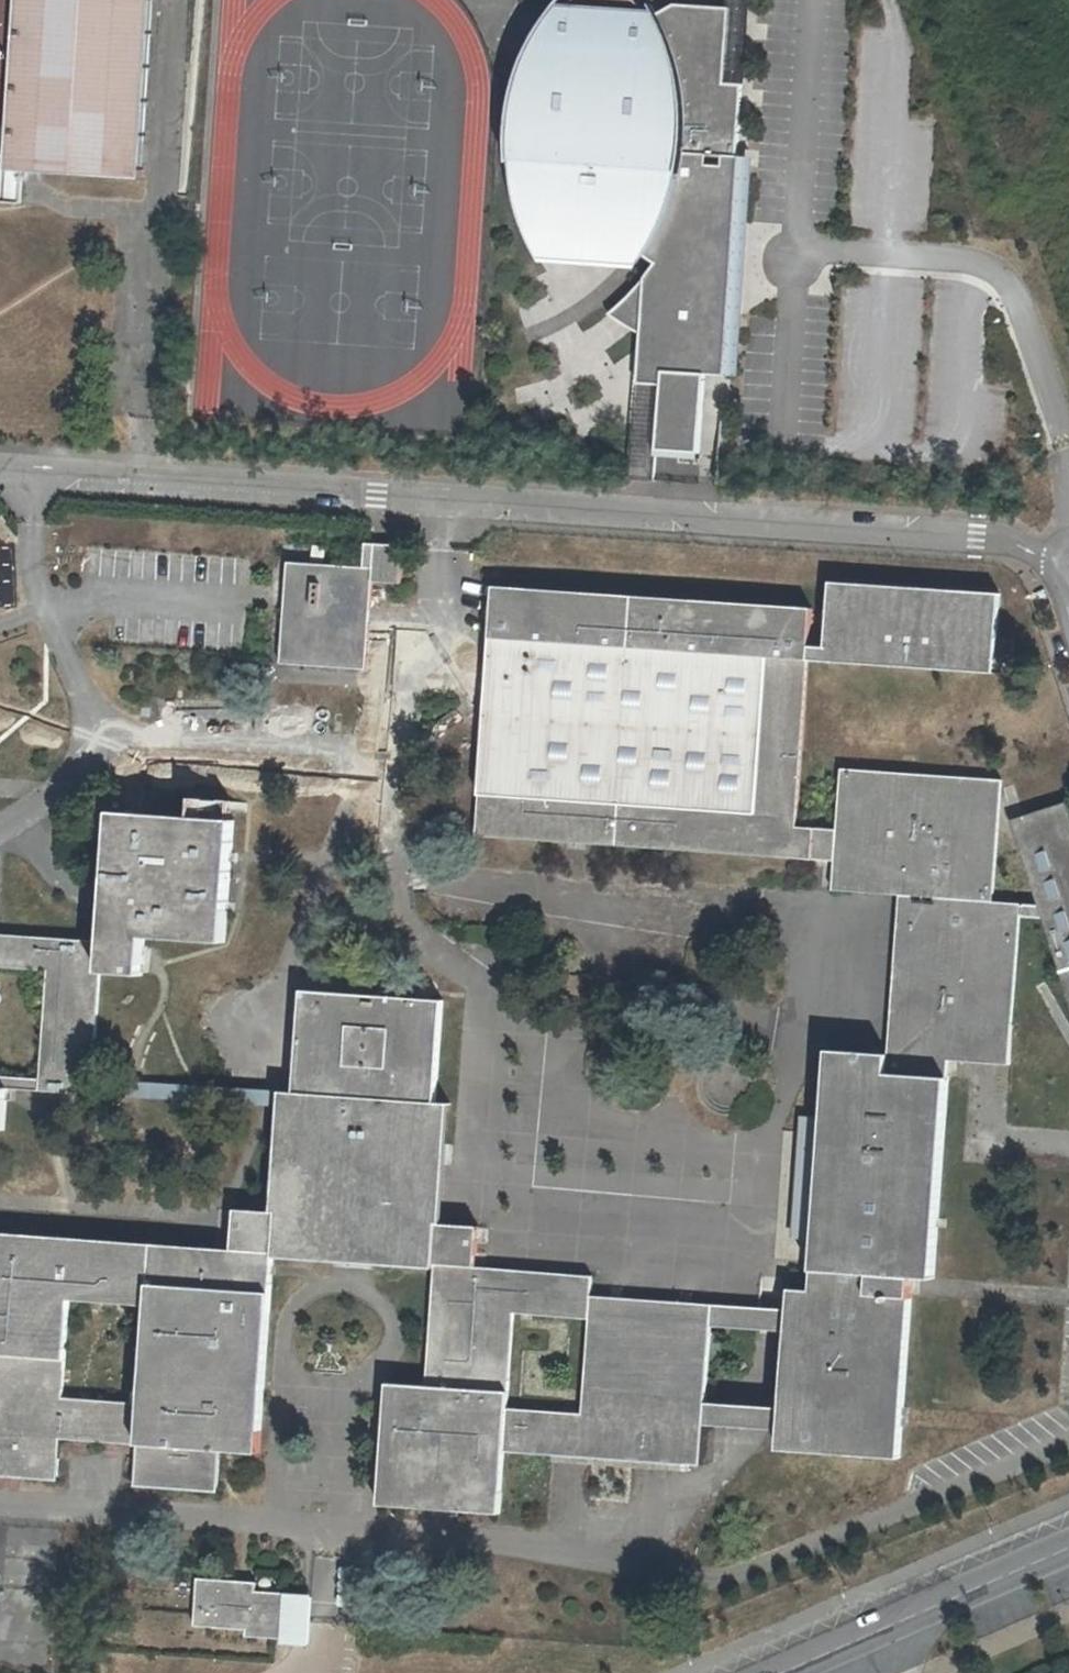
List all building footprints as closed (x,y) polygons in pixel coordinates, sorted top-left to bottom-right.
[(70,206),(72,175),(140,178),(150,0),(0,0),(0,200),(70,206)] [(560,2),(563,4),(541,35),(529,57),(514,109),(511,150),(511,163),(529,164),(531,191),(539,221),(553,253),(628,257),(632,252),(646,260),(644,262),(656,270),(643,287),(630,301),(609,319),(641,339),(637,388),(663,390),(659,455),(701,458),(704,379),(726,381),(731,273),(737,161),(740,162),(741,91),(723,89),(729,14),(673,10),(647,25),(631,0),(562,0),(560,2)] [(627,391),(626,442),(646,443),(647,391),(627,391)] [(365,568),(286,563),(279,664),(366,670),(372,584),(399,586),(401,548),(373,546),(367,546),(365,568)] [(990,634),(993,589),(826,579),(823,645),(807,644),(809,610),(492,587),(476,835),(831,862),(831,890),(897,897),(888,1057),(827,1052),(813,1292),(789,1290),(788,1309),(589,1297),(590,1278),(476,1267),(477,1228),(436,1225),(444,1106),(433,1105),(440,1002),(302,993),(294,1094),(282,1093),(274,1215),(235,1212),(232,1251),(0,1236),(0,1476),(54,1480),(57,1442),(135,1447),(133,1486),(215,1492),(219,1453),(256,1455),(270,1254),(432,1267),(425,1387),(386,1385),(377,1505),(499,1514),(504,1452),(699,1464),(709,1329),(786,1334),(779,1451),(899,1458),(911,1278),(933,1279),(946,1061),(1010,1066),(1019,917),(1039,911),(1068,1002),(1068,838),(1058,803),(1009,819),(1035,897),(1015,904),(993,903),(999,782),(840,770),(835,830),(797,827),(807,658),(977,669),(978,657),(1005,659),(1006,634),(990,634)] [(144,938),(223,943),(231,822),(110,814),(101,942),(0,936),(0,970),(46,973),(38,1078),(0,1076),(0,1130),(1,1130),(5,1091),(91,1095),(99,976),(141,977),(144,938)] [(255,1585),(196,1580),(193,1616),(193,1625),(245,1630),(245,1637),(276,1639),(282,1639),(284,1620),(285,1602),(254,1599),(255,1585)]
